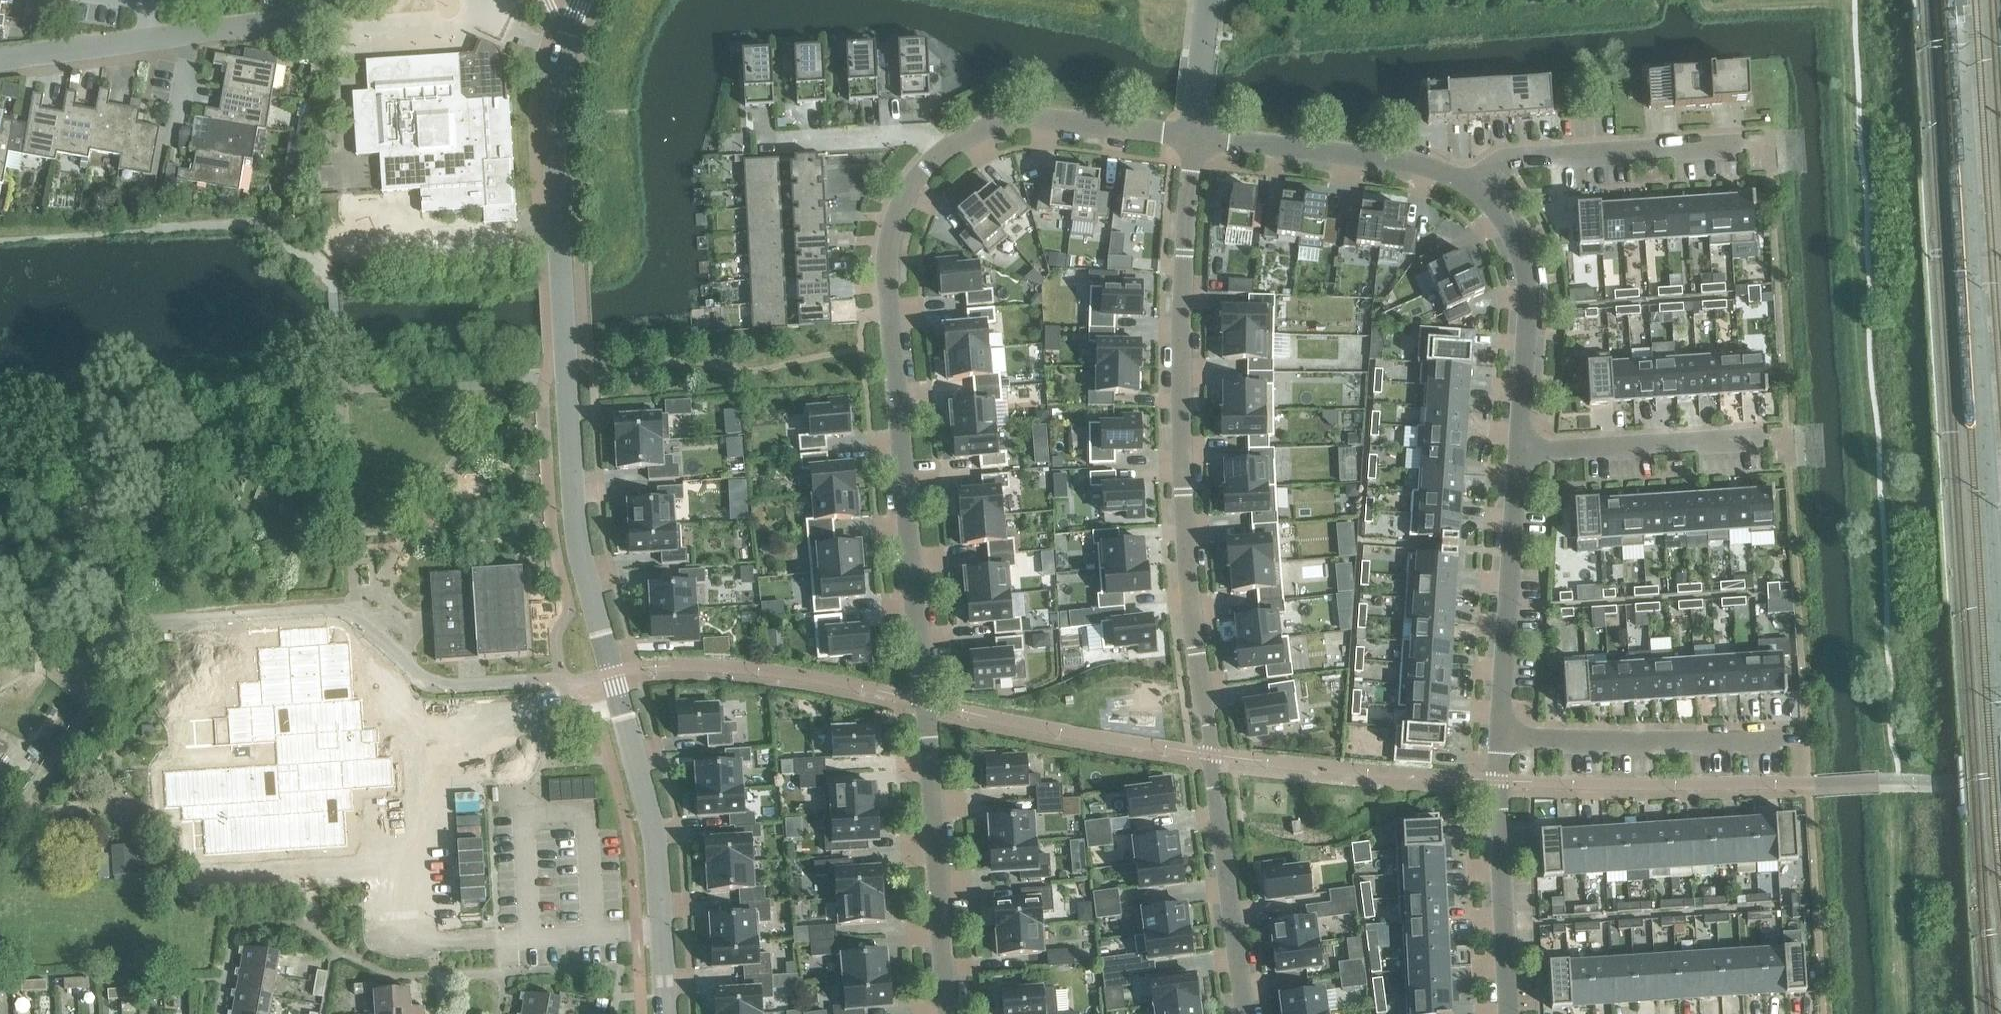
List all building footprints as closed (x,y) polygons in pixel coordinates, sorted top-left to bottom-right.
[(473,55),(458,56),(458,55),(365,61),(367,93),(352,94),(356,156),(380,155),(382,193),(420,191),(422,212),(483,208),(484,225),(516,223),(508,99),(506,99),(504,63),(503,61),(503,59),(502,57),(501,55),(500,54),(499,52),(497,49),(495,48),(492,46),(476,39),(475,40),(478,42),(473,55)] [(926,41),(897,43),(900,99),(929,97),(926,41)] [(877,100),(874,44),(845,45),(848,101),(877,100)] [(825,103),(822,47),(793,48),(796,104),(825,103)] [(773,105),(770,50),(741,51),(745,107),(773,105)] [(222,88),(222,89),(271,97),(272,89),(271,89),(275,66),(276,66),(276,65),(214,54),(212,65),(214,65),(214,64),(227,67),(223,89),(222,88)] [(1746,69),(1712,71),(1712,70),(1671,72),(1671,73),(1646,75),(1648,109),(1673,107),(1673,109),(1724,105),(1724,104),(1748,102),(1746,69)] [(69,74),(67,84),(78,86),(79,76),(69,74)] [(1548,80),(1527,82),(1529,117),(1551,115),(1548,80)] [(1527,82),(1507,83),(1509,118),(1529,117),(1527,82)] [(1507,83),(1486,84),(1489,119),(1509,118),(1507,83)] [(0,97),(0,98),(16,100),(18,86),(2,84),(0,97)] [(67,84),(66,91),(77,93),(78,86),(67,84)] [(1486,84),(1466,86),(1468,121),(1489,119),(1486,84)] [(1466,86),(1446,87),(1448,122),(1468,121),(1466,86)] [(1448,122),(1446,87),(1420,89),(1415,108),(1426,107),(1427,124),(1448,122)] [(111,155),(120,157),(121,157),(129,109),(107,105),(109,92),(110,92),(110,90),(99,89),(95,111),(96,111),(89,150),(90,150),(111,154),(111,155)] [(203,119),(210,120),(257,128),(257,129),(265,130),(265,129),(264,128),(268,105),(269,106),(271,97),(222,89),(222,90),(223,90),(219,112),(206,110),(206,109),(205,109),(203,119)] [(272,89),(271,97),(280,99),(281,91),(272,89)] [(88,159),(90,150),(89,150),(96,111),(95,111),(73,107),(75,94),(76,94),(77,93),(66,91),(62,114),(63,114),(56,152),(57,152),(80,156),(80,158),(88,159)] [(55,161),(57,152),(56,152),(63,114),(62,114),(40,110),(42,97),(43,97),(43,95),(32,93),(21,155),(23,156),(23,154),(46,158),(46,160),(55,161)] [(131,99),(129,108),(139,110),(140,101),(131,99)] [(121,157),(120,157),(118,170),(119,171),(119,169),(142,173),(142,175),(151,176),(159,128),(158,128),(136,124),(138,111),(139,112),(139,110),(129,108),(129,109),(121,157)] [(299,117),(296,134),(304,136),(307,118),(299,117)] [(178,148),(196,151),(244,159),(252,161),(252,159),(250,159),(254,136),(256,136),(257,129),(257,128),(210,120),(206,143),(193,141),(194,130),(181,128),(178,148)] [(1,183),(1,184),(2,185),(13,123),(2,121),(2,122),(3,122),(1,135),(0,135),(0,183),(1,183)] [(196,151),(192,174),(179,171),(180,166),(179,166),(178,167),(167,165),(162,188),(174,190),(176,181),(238,191),(238,190),(237,190),(241,167),(242,167),(244,159),(196,151)] [(824,156),(743,160),(744,184),(741,185),(741,186),(826,181),(826,180),(822,180),(821,158),(824,158),(824,156)] [(80,158),(79,168),(86,169),(88,159),(80,158)] [(1039,186),(1036,211),(1050,213),(1050,210),(1071,212),(1072,212),(1077,171),(1055,168),(1053,180),(1052,180),(1051,188),(1039,186)] [(1071,212),(1070,222),(1094,225),(1095,218),(1107,219),(1110,195),(1098,193),(1099,185),(1098,185),(1099,173),(1077,171),(1072,212),(1071,212)] [(1120,218),(1145,221),(1145,220),(1153,220),(1155,203),(1147,203),(1149,191),(1148,191),(1149,179),(1124,176),(1120,218)] [(741,186),(744,186),(745,208),(742,209),(827,205),(827,204),(824,204),(823,182),(826,182),(826,181),(741,186)] [(991,185),(973,199),(1000,231),(1018,216),(1020,219),(1030,210),(1022,184),(1004,199),(999,193),(998,194),(991,185)] [(1255,204),(1256,192),(1232,189),(1230,201),(1222,200),(1218,228),(1226,229),(1224,244),(1250,247),(1252,228),(1255,204)] [(1276,236),(1298,239),(1299,239),(1304,198),(1282,195),(1280,207),(1279,207),(1278,215),(1266,213),(1263,238),(1275,239),(1276,236)] [(1750,198),(1727,199),(1731,245),(1753,244),(1753,234),(1755,234),(1752,196),(1750,196),(1750,198)] [(1299,239),(1298,239),(1297,249),(1298,249),(1297,261),(1317,263),(1318,251),(1321,251),(1322,245),(1334,246),(1337,221),(1325,220),(1326,212),(1325,212),(1326,200),(1304,198),(1299,239)] [(1000,231),(973,199),(956,213),(964,223),(963,223),(968,230),(949,245),(974,257),(984,249),(982,246),(1000,231)] [(1727,199),(1706,201),(1708,237),(1708,247),(1731,245),(1727,199)] [(1706,201),(1684,202),(1687,239),(1708,237),(1706,201)] [(1684,202),(1663,204),(1665,240),(1687,239),(1684,202)] [(1255,204),(1252,228),(1260,229),(1262,205),(1255,204)] [(1355,246),(1378,248),(1383,207),(1361,204),(1360,216),(1358,216),(1357,224),(1345,222),(1342,247),(1355,249),(1355,246)] [(1663,204),(1641,205),(1644,242),(1665,240),(1663,204)] [(742,209),(742,210),(745,210),(747,232),(743,233),(828,229),(828,228),(825,228),(824,206),(827,206),(827,205),(742,209)] [(1598,208),(1599,208),(1599,205),(1575,207),(1577,230),(1572,230),(1573,243),(1578,243),(1579,257),(1602,256),(1601,245),(1598,208)] [(1641,205),(1620,207),(1622,243),(1644,242),(1641,205)] [(1383,207),(1378,248),(1402,251),(1401,254),(1414,256),(1417,231),(1404,229),(1405,222),(1404,221),(1405,209),(1383,207)] [(1620,207),(1599,208),(1598,208),(1601,245),(1622,243),(1620,207)] [(744,234),(747,234),(748,256),(745,257),(829,253),(829,252),(826,252),(825,230),(828,230),(828,229),(743,233),(744,234)] [(1426,269),(1436,290),(1473,273),(1464,253),(1454,258),(1453,257),(1446,260),(1441,249),(1418,259),(1423,270),(1426,269)] [(745,258),(748,258),(749,280),(746,281),(831,277),(831,276),(828,276),(826,254),(829,254),(829,253),(745,257),(745,258)] [(1049,254),(1047,266),(1064,268),(1065,256),(1049,254)] [(1131,272),(1132,258),(1107,257),(1106,271),(1131,272)] [(956,267),(955,260),(937,261),(940,296),(965,294),(966,307),(992,305),(991,291),(980,292),(978,265),(956,267)] [(1032,269),(1023,279),(1041,286),(1043,281),(1032,269)] [(1089,272),(1088,282),(1117,284),(1117,273),(1089,272)] [(1473,273),(1436,290),(1445,312),(1442,313),(1447,325),(1470,315),(1465,303),(1472,300),(1472,299),(1483,294),(1473,273)] [(1723,275),(1711,276),(1712,286),(1724,285),(1723,275)] [(746,282),(749,282),(750,304),(747,304),(747,305),(832,301),(832,300),(829,300),(828,278),(831,278),(831,277),(746,281),(746,282)] [(1228,280),(1227,294),(1252,295),(1252,281),(1228,280)] [(1088,315),(1088,328),(1114,329),(1114,317),(1141,318),(1142,283),(1124,283),(1124,290),(1101,289),(1100,316),(1088,315)] [(1724,285),(1712,286),(1712,294),(1725,293),(1724,285)] [(1712,294),(1712,286),(1700,286),(1700,295),(1712,294)] [(1747,288),(1747,296),(1759,295),(1759,287),(1747,288)] [(1669,297),(1669,288),(1657,289),(1657,298),(1669,297)] [(1681,288),(1669,288),(1669,297),(1681,296),(1681,288)] [(1747,288),(1734,289),(1734,297),(1747,296),(1747,288)] [(1575,291),(1576,303),(1596,302),(1595,290),(1575,291)] [(1638,290),(1626,291),(1626,300),(1638,299),(1638,290)] [(1626,300),(1626,291),(1614,292),(1614,300),(1626,300)] [(1034,295),(1030,300),(1030,306),(1041,305),(1041,295),(1034,295)] [(1759,295),(1747,296),(1748,304),(1760,303),(1759,295)] [(1221,308),(1220,334),(1273,335),(1274,297),(1248,296),(1247,309),(1221,308)] [(830,326),(829,302),(832,302),(832,301),(747,305),(747,306),(751,306),(752,330),(786,328),(813,327),(830,326)] [(1725,301),(1713,302),(1714,311),(1726,310),(1725,301)] [(1714,311),(1713,302),(1701,303),(1701,311),(1714,311)] [(1682,304),(1670,305),(1670,313),(1683,313),(1682,304)] [(1670,313),(1670,305),(1658,306),(1658,314),(1670,313)] [(1639,307),(1627,308),(1627,316),(1639,315),(1639,307)] [(1627,316),(1627,308),(1614,309),(1615,317),(1627,316)] [(943,326),(945,353),(988,350),(985,324),(994,323),(993,309),(967,312),(968,324),(943,326)] [(1584,317),(1584,319),(1597,318),(1596,310),(1584,310),(1584,317)] [(1384,314),(1378,317),(1381,323),(1387,320),(1384,314)] [(1096,343),(1096,368),(1137,368),(1137,369),(1140,369),(1140,342),(1114,342),(1114,329),(1088,328),(1088,343),(1096,343)] [(1417,364),(1420,364),(1420,363),(1468,367),(1469,348),(1457,347),(1459,331),(1458,331),(1450,331),(1450,330),(1450,331),(1419,329),(1417,364)] [(1246,373),(1272,373),(1272,360),(1273,335),(1220,334),(1220,335),(1223,335),(1223,360),(1247,361),(1246,373)] [(973,378),(974,390),(999,388),(998,374),(989,375),(987,351),(988,351),(988,350),(945,353),(947,380),(973,378)] [(1609,366),(1608,354),(1585,355),(1586,370),(1581,371),(1582,383),(1587,383),(1588,406),(1612,404),(1612,402),(1611,402),(1609,366)] [(1763,356),(1738,358),(1741,394),(1763,393),(1763,395),(1765,395),(1763,356)] [(1738,358),(1717,359),(1719,395),(1741,394),(1738,358)] [(1717,359),(1695,360),(1698,397),(1719,395),(1717,359)] [(1695,360),(1674,362),(1676,398),(1698,397),(1695,360)] [(1674,362),(1652,363),(1654,399),(1676,398),(1674,362)] [(1419,386),(1424,386),(1424,385),(1467,388),(1468,367),(1420,363),(1420,364),(1419,386)] [(1652,363),(1630,365),(1633,401),(1654,399),(1652,363)] [(1630,365),(1609,366),(1611,402),(1612,402),(1633,401),(1630,365)] [(1137,368),(1096,368),(1096,393),(1087,393),(1087,406),(1113,407),(1113,394),(1136,394),(1137,369),(1137,368)] [(1374,370),(1373,382),(1381,382),(1382,370),(1374,370)] [(1223,386),(1223,411),(1223,412),(1273,411),(1272,373),(1246,373),(1246,385),(1223,386)] [(1381,382),(1373,382),(1372,394),(1381,394),(1381,382)] [(1422,408),(1427,408),(1427,407),(1465,410),(1467,388),(1424,385),(1424,386),(1422,408)] [(950,405),(952,432),(995,428),(994,428),(992,403),(1001,402),(999,388),(974,390),(975,403),(950,405)] [(829,401),(829,408),(807,410),(809,437),(799,438),(800,452),(826,449),(825,437),(850,435),(847,399),(829,401)] [(615,444),(617,444),(659,442),(669,441),(668,417),(690,415),(689,401),(665,402),(665,415),(638,417),(638,416),(637,416),(637,417),(633,417),(632,417),(614,418),(615,444)] [(1427,408),(1426,428),(1426,429),(1464,431),(1465,410),(1427,407),(1427,408)] [(739,409),(723,411),(725,435),(741,434),(739,409)] [(1247,437),(1247,450),(1268,449),(1268,437),(1273,437),(1273,411),(1223,412),(1223,411),(1220,411),(1221,438),(1247,437)] [(1046,412),(1035,412),(1036,423),(1046,422),(1046,412)] [(1371,413),(1370,425),(1378,425),(1379,413),(1371,413)] [(1089,465),(1114,464),(1114,452),(1141,451),(1140,434),(1140,416),(1122,416),(1122,424),(1120,424),(1088,424),(1089,465)] [(1378,425),(1370,425),(1369,437),(1378,437),(1378,425)] [(1414,450),(1419,451),(1419,450),(1462,453),(1464,431),(1426,429),(1426,428),(1416,427),(1414,450)] [(995,428),(952,432),(954,459),(979,457),(980,469),(1006,467),(1005,453),(997,454),(995,428)] [(1359,434),(1347,434),(1347,445),(1359,445),(1359,434)] [(615,444),(616,470),(637,469),(638,470),(638,469),(642,469),(643,469),(648,469),(648,481),(678,479),(678,466),(673,466),(672,457),(660,457),(659,442),(617,444),(615,444)] [(1047,449),(1034,449),(1034,464),(1048,463),(1047,449)] [(1225,463),(1226,488),(1226,489),(1275,487),(1273,449),(1268,449),(1247,450),(1248,462),(1225,463)] [(1419,451),(1418,471),(1461,474),(1462,453),(1419,450),(1419,451)] [(810,470),(812,495),(855,491),(852,465),(827,467),(826,454),(800,456),(801,470),(810,470)] [(1368,456),(1367,468),(1376,469),(1376,457),(1368,456)] [(1051,458),(1051,468),(1061,468),(1061,458),(1051,458)] [(1376,469),(1367,468),(1366,480),(1375,481),(1376,469)] [(1418,471),(1416,492),(1416,493),(1459,496),(1461,474),(1418,471)] [(1142,484),(1115,485),(1115,473),(1089,474),(1090,488),(1101,487),(1103,514),(1123,513),(1125,513),(1126,520),(1144,519),(1143,500),(1142,484)] [(957,492),(959,519),(1002,515),(1000,490),(1008,489),(1007,475),(981,477),(982,490),(957,492)] [(1066,475),(1053,475),(1053,485),(1066,484),(1066,475)] [(1357,485),(1345,486),(1345,498),(1358,498),(1357,485)] [(628,528),(630,528),(672,526),(671,501),(683,500),(682,487),(657,488),(658,500),(626,502),(627,514),(628,528)] [(1226,489),(1226,488),(1223,489),(1224,515),(1250,514),(1251,527),(1277,525),(1275,487),(1226,489)] [(1769,492),(1747,493),(1749,530),(1748,530),(1749,535),(1772,533),(1772,528),(1774,528),(1772,490),(1769,490),(1769,492)] [(806,521),(807,535),(833,533),(832,520),(857,518),(855,491),(812,495),(812,496),(815,521),(806,521)] [(1412,492),(1410,514),(1458,517),(1459,496),(1416,493),(1416,492),(1412,492)] [(1747,493),(1725,495),(1728,531),(1748,530),(1749,530),(1747,493)] [(1725,495),(1704,496),(1706,533),(1728,531),(1725,495)] [(1704,496),(1682,498),(1685,534),(1706,533),(1704,496)] [(1682,498),(1661,499),(1663,535),(1685,534),(1682,498)] [(1365,499),(1364,511),(1373,512),(1373,500),(1365,499)] [(1661,499),(1639,501),(1642,537),(1643,537),(1663,535),(1661,499)] [(1596,504),(1596,501),(1573,503),(1574,525),(1570,526),(1571,538),(1575,538),(1576,553),(1600,551),(1600,549),(1599,549),(1596,504)] [(1639,501),(1618,502),(1621,548),(1643,546),(1643,537),(1642,537),(1639,501)] [(1618,502),(1596,504),(1599,549),(1600,549),(1621,548),(1618,502)] [(1373,512),(1364,511),(1364,523),(1372,524),(1373,512)] [(1458,517),(1410,514),(1409,537),(1440,539),(1440,544),(1456,545),(1458,517)] [(987,544),(988,556),(1014,554),(1012,540),(1004,541),(1002,516),(1002,515),(959,519),(962,546),(987,544)] [(628,528),(629,554),(660,552),(661,564),(686,563),(685,550),(680,550),(679,525),(672,526),(630,528),(628,528)] [(1271,564),(1280,563),(1277,525),(1251,527),(1252,539),(1225,541),(1227,567),(1271,564)] [(1098,570),(1147,566),(1144,566),(1142,541),(1119,543),(1117,530),(1092,532),(1093,546),(1096,546),(1098,570)] [(807,535),(810,574),(861,570),(859,543),(834,545),(833,533),(807,535)] [(1407,555),(1406,577),(1454,581),(1456,553),(1440,552),(1439,557),(1407,555)] [(964,571),(966,598),(1009,594),(1009,593),(1008,593),(1006,569),(1015,568),(1014,554),(988,556),(989,569),(964,571)] [(1361,562),(1360,574),(1368,575),(1369,563),(1361,562)] [(1257,603),(1283,601),(1282,587),(1273,588),(1271,564),(1227,567),(1228,568),(1231,568),(1231,572),(1228,572),(1230,589),(1232,589),(1233,593),(1256,591),(1257,603)] [(1149,592),(1147,566),(1098,570),(1100,595),(1097,595),(1098,609),(1124,607),(1123,594),(1149,592)] [(752,567),(740,567),(740,575),(753,575),(752,567)] [(430,575),(433,629),(435,661),(527,655),(521,569),(430,575)] [(652,609),(652,611),(694,609),(692,584),(704,583),(704,570),(679,571),(679,583),(651,585),(651,597),(649,597),(649,609),(652,609)] [(861,570),(810,574),(814,614),(840,612),(839,599),(864,597),(861,570)] [(1368,575),(1360,574),(1359,586),(1368,587),(1368,575)] [(1687,574),(1675,575),(1676,586),(1688,585),(1687,574)] [(1752,576),(1732,578),(1733,583),(1743,582),(1744,590),(1753,590),(1752,576)] [(1406,577),(1404,599),(1452,602),(1454,581),(1406,577)] [(1351,578),(1336,580),(1337,593),(1352,592),(1351,578)] [(1733,583),(1731,583),(1732,591),(1744,590),(1743,582),(1733,583)] [(1732,591),(1731,583),(1719,583),(1719,592),(1732,591)] [(1791,583),(1778,584),(1779,592),(1791,591),(1791,583)] [(1766,585),(1766,593),(1779,592),(1778,584),(1766,585)] [(1689,594),(1688,585),(1676,586),(1676,595),(1689,594)] [(1700,585),(1688,585),(1689,594),(1701,593),(1700,585)] [(1601,586),(1576,588),(1577,601),(1602,599),(1602,591),(1601,586)] [(1645,597),(1645,588),(1633,589),(1633,597),(1645,597)] [(1657,588),(1645,588),(1645,597),(1658,596),(1657,588)] [(1602,591),(1602,599),(1615,599),(1614,590),(1602,591)] [(1779,600),(1767,601),(1768,614),(1793,612),(1791,591),(1779,592),(1779,600)] [(1779,592),(1766,593),(1767,601),(1779,600),(1779,592)] [(1558,594),(1559,602),(1571,602),(1571,593),(1558,594)] [(1009,594),(966,598),(968,625),(993,623),(994,635),(1020,633),(1019,619),(1011,620),(1009,594)] [(1353,594),(1335,596),(1337,609),(1352,607),(1353,594)] [(1744,598),(1732,599),(1733,608),(1745,607),(1744,598)] [(1403,621),(1412,622),(1412,621),(1451,624),(1452,602),(1404,599),(1403,621)] [(1733,608),(1732,599),(1720,600),(1721,608),(1733,608)] [(1284,614),(1283,601),(1257,603),(1258,616),(1235,618),(1238,643),(1235,644),(1278,639),(1278,638),(1276,615),(1284,614)] [(1701,601),(1689,602),(1690,610),(1702,610),(1701,601)] [(1690,610),(1689,602),(1677,603),(1677,611),(1690,610)] [(771,603),(761,603),(761,619),(772,619),(771,603)] [(1658,604),(1646,605),(1647,613),(1659,612),(1658,604)] [(1358,605),(1357,617),(1366,618),(1366,606),(1358,605)] [(1647,613),(1646,605),(1634,606),(1634,614),(1647,613)] [(1124,607),(1098,610),(1102,651),(1136,647),(1137,654),(1155,652),(1151,617),(1125,620),(1124,607)] [(1615,607),(1603,608),(1603,616),(1616,615),(1615,607)] [(1603,616),(1603,608),(1591,608),(1591,617),(1603,616)] [(694,609),(652,611),(650,611),(651,637),(681,636),(681,642),(698,641),(696,609),(694,609)] [(1573,618),(1572,610),(1560,610),(1560,619),(1573,618)] [(841,629),(840,616),(814,618),(817,659),(851,656),(851,663),(869,662),(866,627),(841,629)] [(1603,616),(1591,617),(1592,630),(1604,629),(1603,616)] [(1366,618),(1357,617),(1356,629),(1365,630),(1366,618)] [(1412,622),(1411,642),(1411,643),(1449,645),(1451,624),(1412,621),(1412,622)] [(335,626),(278,630),(279,647),(257,648),(260,708),(283,706),(285,734),(273,735),(275,765),(162,771),(164,808),(165,808),(180,807),(181,822),(202,821),(204,857),(347,847),(345,813),(353,812),(351,790),(394,787),(392,757),(377,758),(376,744),(379,744),(378,727),(364,728),(362,699),(353,699),(349,638),(348,635),(346,632),(345,631),(344,630),(343,629),(341,628),(338,627),(335,626)] [(780,631),(768,632),(769,656),(781,655),(780,631)] [(1049,636),(1032,636),(1032,649),(1049,648),(1049,636)] [(1278,639),(1235,644),(1238,670),(1264,667),(1266,680),(1292,676),(1287,637),(1279,638),(1278,638),(1278,639)] [(1022,652),(1021,638),(995,640),(996,653),(971,655),(974,690),(992,688),(991,681),(1014,679),(1011,653),(1022,652)] [(704,656),(729,657),(728,639),(703,640),(704,656)] [(1402,641),(1400,664),(1448,667),(1449,645),(1411,643),(1411,642),(1402,641)] [(1355,648),(1355,660),(1363,661),(1363,649),(1355,648)] [(1627,654),(1628,666),(1631,702),(1652,701),(1650,665),(1649,665),(1648,653),(1627,654)] [(1782,656),(1758,658),(1760,694),(1782,693),(1782,695),(1785,695),(1785,693),(1783,666),(1782,656)] [(1758,658),(1736,659),(1738,695),(1760,694),(1758,658)] [(1736,659),(1714,660),(1717,697),(1738,695),(1736,659)] [(1363,661),(1355,660),(1354,672),(1362,673),(1363,661)] [(1714,660),(1693,662),(1695,698),(1717,697),(1714,660)] [(1693,662),(1671,663),(1674,699),(1695,698),(1693,662)] [(1671,663),(1650,665),(1652,701),(1674,699),(1671,663)] [(1400,664),(1399,685),(1447,688),(1448,667),(1400,664)] [(1585,669),(1586,669),(1585,666),(1562,668),(1562,673),(1558,674),(1559,686),(1563,686),(1565,709),(1588,707),(1588,705),(1587,705),(1585,669)] [(1628,666),(1607,667),(1609,704),(1631,702),(1628,666)] [(1791,666),(1783,666),(1785,693),(1793,692),(1791,666)] [(1607,667),(1586,669),(1585,669),(1587,705),(1588,705),(1609,704),(1607,667)] [(1293,683),(1267,687),(1269,699),(1243,703),(1248,738),(1266,735),(1265,728),(1299,723),(1293,683)] [(1397,708),(1407,708),(1407,707),(1445,710),(1447,688),(1399,685),(1397,708)] [(1352,691),(1352,703),(1360,704),(1361,692),(1352,691)] [(723,707),(693,709),(692,703),(676,704),(676,713),(674,714),(675,738),(707,736),(707,748),(732,746),(731,734),(736,734),(736,723),(724,724),(723,707)] [(1360,704),(1352,703),(1351,715),(1359,716),(1360,704)] [(1407,708),(1405,728),(1405,729),(1444,731),(1445,710),(1407,707),(1407,708)] [(831,731),(832,759),(874,757),(873,745),(876,745),(875,733),(873,733),(873,723),(856,724),(856,730),(831,731)] [(1405,729),(1405,728),(1396,727),(1393,763),(1429,765),(1430,750),(1442,750),(1444,731),(1405,729)] [(696,791),(698,791),(740,789),(738,764),(750,763),(749,749),(724,751),(725,763),(720,763),(719,763),(715,764),(715,763),(714,763),(714,764),(694,765),(696,791)] [(986,789),(1036,786),(1039,786),(1039,776),(1027,777),(1026,759),(1001,760),(1001,754),(984,755),(984,761),(984,765),(982,765),(983,777),(985,777),(986,789)] [(794,775),(799,775),(824,773),(824,759),(794,761),(794,775)] [(794,761),(780,762),(781,776),(794,775),(794,761)] [(799,775),(800,789),(824,788),(825,788),(824,773),(799,775)] [(595,778),(583,779),(585,800),(596,799),(595,778)] [(583,779),(572,780),(573,801),(585,800),(583,779)] [(1169,779),(1150,781),(1151,789),(1125,792),(1129,820),(1133,819),(1174,814),(1169,779)] [(562,802),(560,780),(549,781),(550,802),(562,802)] [(572,780),(560,780),(562,802),(573,801),(572,780)] [(824,788),(825,813),(825,814),(874,812),(874,809),(877,809),(876,797),(873,797),(873,785),(825,788),(824,788)] [(1036,786),(1036,801),(1061,799),(1060,785),(1039,786),(1036,786)] [(729,827),(734,827),(754,826),(754,825),(754,813),(744,814),(742,788),(740,789),(698,791),(696,791),(697,817),(716,816),(716,817),(717,817),(717,816),(721,816),(722,816),(729,815),(729,827)] [(1061,799),(1036,801),(1037,815),(1062,813),(1061,799)] [(825,814),(825,813),(823,813),(825,852),(850,851),(850,839),(878,837),(877,812),(874,812),(825,814)] [(991,841),(991,844),(1033,841),(1031,815),(989,817),(990,829),(988,830),(989,841),(991,841)] [(1394,827),(1395,851),(1441,849),(1439,825),(1438,825),(1437,816),(1416,817),(1417,826),(1394,827)] [(1773,818),(1774,821),(1777,861),(1776,861),(1776,864),(1796,862),(1793,817),(1773,818)] [(1084,824),(1085,836),(1109,833),(1107,821),(1084,824)] [(1774,821),(1753,822),(1755,862),(1776,861),(1777,861),(1774,821)] [(1753,822),(1731,824),(1734,864),(1755,862),(1753,822)] [(1731,824),(1709,825),(1712,865),(1734,864),(1731,824)] [(705,865),(752,862),(750,838),(760,837),(759,825),(754,825),(754,826),(734,827),(735,838),(704,840),(705,865)] [(1709,825),(1688,826),(1691,866),(1712,865),(1709,825)] [(1688,826),(1666,828),(1669,868),(1691,866),(1688,826)] [(1666,828),(1645,829),(1647,869),(1669,868),(1666,828)] [(1645,829),(1623,831),(1626,871),(1647,869),(1645,829)] [(1623,831),(1602,832),(1604,872),(1626,871),(1623,831)] [(1559,835),(1559,832),(1539,833),(1542,879),(1562,877),(1562,875),(1561,875),(1559,835)] [(1602,832),(1580,833),(1583,873),(1604,872),(1602,832)] [(1109,833),(1085,836),(1087,848),(1111,845),(1109,833)] [(1580,833),(1559,835),(1561,875),(1562,875),(1583,873),(1580,833)] [(1134,865),(1135,866),(1180,860),(1179,859),(1178,859),(1178,855),(1180,855),(1178,839),(1176,839),(1175,835),(1136,840),(1133,841),(1136,864),(1134,865)] [(1035,841),(1033,841),(991,844),(989,844),(990,870),(1019,868),(1020,880),(1050,878),(1048,856),(1036,856),(1035,841)] [(1351,844),(1352,855),(1370,853),(1370,852),(1367,852),(1365,843),(1368,843),(1368,842),(1351,844)] [(137,877),(136,847),(111,848),(112,878),(137,877)] [(1395,851),(1396,875),(1442,873),(1441,849),(1395,851)] [(1370,853),(1352,855),(1353,865),(1371,863),(1371,862),(1368,863),(1367,853),(1370,853)] [(1180,860),(1135,866),(1138,890),(1143,890),(1183,885),(1180,860)] [(828,900),(838,900),(838,899),(880,897),(882,896),(880,871),(852,873),(851,861),(814,863),(815,877),(827,876),(828,900)] [(706,866),(707,893),(738,891),(739,903),(764,901),(763,887),(751,888),(750,863),(706,866)] [(1282,871),(1281,863),(1261,866),(1266,901),(1311,896),(1307,867),(1282,871)] [(1396,875),(1398,899),(1443,897),(1442,873),(1396,875)] [(1359,885),(1361,902),(1371,901),(1369,883),(1369,886),(1360,887),(1359,884),(1359,885)] [(1713,884),(1697,885),(1698,900),(1702,899),(1714,898),(1713,884)] [(995,931),(997,930),(1039,927),(1041,927),(1040,912),(1052,911),(1050,889),(1020,891),(1021,903),(993,905),(995,931)] [(1329,892),(1331,904),(1355,901),(1353,889),(1329,892)] [(1092,894),(1094,906),(1118,903),(1116,891),(1092,894)] [(1679,891),(1670,891),(1671,901),(1680,901),(1679,891)] [(1790,895),(1791,907),(1799,906),(1798,894),(1790,895)] [(1769,895),(1757,896),(1758,903),(1770,903),(1769,895)] [(1758,903),(1757,896),(1745,896),(1746,904),(1758,903)] [(838,899),(838,900),(840,926),(882,923),(881,911),(883,911),(882,899),(880,899),(880,897),(838,899)] [(1399,924),(1401,924),(1401,923),(1444,921),(1443,897),(1398,899),(1399,924)] [(1715,906),(1714,898),(1702,899),(1703,907),(1715,906)] [(1726,898),(1714,898),(1715,906),(1727,905),(1726,898)] [(713,940),(713,942),(754,940),(753,914),(765,913),(764,901),(739,903),(740,914),(711,916),(712,928),(709,928),(710,940),(713,940)] [(1355,901),(1331,904),(1333,917),(1356,914),(1355,901)] [(1371,901),(1361,902),(1363,920),(1364,920),(1363,917),(1373,915),(1373,918),(1374,918),(1371,901)] [(1672,909),(1671,901),(1659,902),(1659,910),(1672,909)] [(1680,901),(1671,901),(1672,909),(1684,908),(1683,901),(1680,901)] [(1090,903),(1077,904),(1078,922),(1091,921),(1090,903)] [(1118,903),(1094,906),(1095,919),(1119,916),(1118,903)] [(1640,903),(1628,904),(1628,912),(1641,911),(1640,903)] [(1650,903),(1640,903),(1641,911),(1650,911),(1650,903)] [(1628,912),(1628,904),(1616,905),(1616,913),(1628,912)] [(1144,935),(1144,936),(1189,930),(1188,929),(1187,929),(1187,925),(1189,925),(1187,909),(1185,909),(1184,905),(1145,910),(1142,911),(1145,935),(1144,935)] [(1597,906),(1585,907),(1585,915),(1597,914),(1597,906)] [(1799,906),(1791,907),(1792,919),(1800,918),(1799,906)] [(1585,915),(1585,907),(1573,908),(1573,916),(1585,915)] [(1551,909),(1551,917),(1564,916),(1563,908),(1551,909)] [(1770,912),(1758,913),(1759,921),(1771,920),(1770,912)] [(1759,921),(1758,913),(1746,914),(1747,922),(1759,921)] [(1727,915),(1715,916),(1716,924),(1728,923),(1727,915)] [(1716,924),(1715,916),(1703,917),(1704,924),(1716,924)] [(1272,948),(1272,949),(1317,943),(1317,942),(1316,942),(1313,918),(1270,924),(1271,928),(1269,928),(1271,944),(1273,944),(1274,948),(1272,948)] [(1684,918),(1672,919),(1673,926),(1685,926),(1684,918)] [(1673,926),(1672,919),(1660,919),(1661,927),(1673,926)] [(1401,924),(1402,947),(1445,945),(1444,921),(1401,923),(1401,924)] [(1630,929),(1629,921),(1617,922),(1618,930),(1630,929)] [(1641,921),(1629,921),(1630,929),(1642,928),(1641,921)] [(1598,923),(1586,924),(1587,932),(1599,931),(1598,923)] [(1587,932),(1586,924),(1574,925),(1575,933),(1587,932)] [(809,928),(810,943),(835,941),(834,926),(809,928)] [(1552,926),(1552,934),(1565,934),(1564,926),(1552,926)] [(1039,927),(997,930),(998,933),(995,934),(996,945),(999,945),(999,957),(1041,954),(1039,927)] [(1189,930),(1144,936),(1147,961),(1156,960),(1192,955),(1189,930)] [(1365,932),(1367,950),(1378,948),(1375,931),(1375,934),(1366,935),(1365,932)] [(1584,934),(1575,934),(1575,943),(1585,942),(1584,934)] [(1360,938),(1346,940),(1349,963),(1363,961),(1360,938)] [(743,966),(744,978),(769,977),(769,976),(768,964),(758,965),(757,940),(754,940),(713,942),(710,943),(712,968),(743,966)] [(835,941),(810,943),(811,957),(836,955),(835,941)] [(1317,943),(1272,949),(1276,974),(1321,968),(1317,943)] [(1402,947),(1404,971),(1447,969),(1445,945),(1402,947)] [(242,956),(239,970),(275,977),(279,955),(243,949),(239,948),(238,955),(242,956)] [(1378,948),(1367,950),(1369,967),(1370,967),(1370,964),(1379,963),(1379,966),(1380,966),(1378,948)] [(1782,949),(1782,952),(1783,952),(1785,992),(1785,995),(1805,993),(1801,948),(1782,949)] [(1047,953),(1048,967),(1073,965),(1072,950),(1047,953)] [(842,955),(845,981),(886,978),(886,975),(888,974),(887,963),(885,963),(884,951),(842,955)] [(1782,952),(1761,953),(1764,993),(1785,992),(1783,952),(1782,952)] [(1761,953),(1740,955),(1742,995),(1764,993),(1761,953)] [(1740,955),(1718,956),(1721,996),(1742,995),(1740,955)] [(1718,956),(1696,957),(1699,997),(1721,996),(1718,956)] [(1696,957),(1675,959),(1677,999),(1699,997),(1696,957)] [(1100,961),(1102,975),(1126,972),(1124,958),(1100,961)] [(1675,959),(1653,960),(1656,1000),(1677,999),(1675,959)] [(1653,960),(1632,962),(1634,1002),(1656,1000),(1653,960)] [(1339,964),(1340,977),(1364,973),(1363,961),(1349,963),(1339,964)] [(1632,962),(1610,963),(1613,1003),(1634,1002),(1632,962)] [(1567,966),(1568,966),(1567,963),(1548,964),(1551,1010),(1570,1008),(1570,1006),(1567,966)] [(1610,963),(1589,964),(1591,1004),(1613,1003),(1610,963)] [(1589,964),(1568,966),(1567,966),(1570,1006),(1591,1004),(1589,964)] [(1404,971),(1405,995),(1448,993),(1447,969),(1404,971)] [(238,977),(236,991),(271,998),(275,977),(239,970),(235,970),(234,976),(238,977)] [(316,971),(314,984),(324,985),(326,973),(316,971)] [(1126,972),(1102,975),(1104,989),(1128,986),(1126,972)] [(1364,973),(1340,977),(1342,989),(1366,986),(1364,973)] [(760,999),(772,998),(771,976),(769,976),(769,977),(744,978),(744,990),(713,992),(715,1013),(761,1013),(760,999)] [(1150,981),(1153,1006),(1198,1000),(1195,976),(1159,980),(1150,981)] [(886,978),(845,981),(837,982),(840,1007),(833,1008),(833,1013),(863,1013),(862,1005),(891,1003),(889,977),(886,978)] [(88,978),(75,979),(76,989),(89,988),(88,978)] [(76,989),(75,979),(63,980),(64,990),(76,989)] [(1371,980),(1373,997),(1384,996),(1382,979),(1381,979),(1381,982),(1372,983),(1372,980),(1371,980)] [(45,981),(32,982),(33,992),(46,991),(45,981)] [(33,992),(32,982),(20,983),(21,993),(33,992)] [(324,985),(314,984),(312,996),(322,998),(324,985)] [(366,994),(366,984),(353,985),(354,995),(366,994)] [(175,986),(162,987),(163,997),(175,996),(175,986)] [(1054,989),(1017,992),(1016,986),(1000,988),(1001,998),(998,998),(1000,1010),(1002,1010),(1002,1013),(1056,1013),(1054,989)] [(163,997),(162,987),(150,987),(150,998),(163,997)] [(120,1000),(119,989),(107,990),(107,1000),(120,1000)] [(132,989),(119,989),(120,1000),(132,999),(132,989)] [(374,1013),(389,1013),(410,1013),(410,1008),(409,990),(372,993),(374,1013)] [(1322,990),(1280,996),(1280,1000),(1278,1000),(1280,1013),(1325,1013),(1322,990)] [(232,1013),(239,1013),(268,1013),(271,998),(236,991),(236,992),(231,991),(230,998),(234,998),(232,1013)] [(1405,995),(1406,1013),(1449,1013),(1448,993),(1405,995)] [(521,1013),(557,1013),(560,1000),(524,994),(524,995),(520,994),(519,1001),(523,1001),(521,1013)] [(1373,997),(1376,1013),(1376,1012),(1385,1011),(1386,1013),(1384,996),(1373,997)] [(596,999),(595,1007),(606,1009),(607,1001),(596,999)] [(1153,1006),(1153,1007),(1154,1007),(1155,1013),(1201,1013),(1200,1005),(1197,1005),(1197,1002),(1198,1001),(1198,1000),(1153,1006)]
